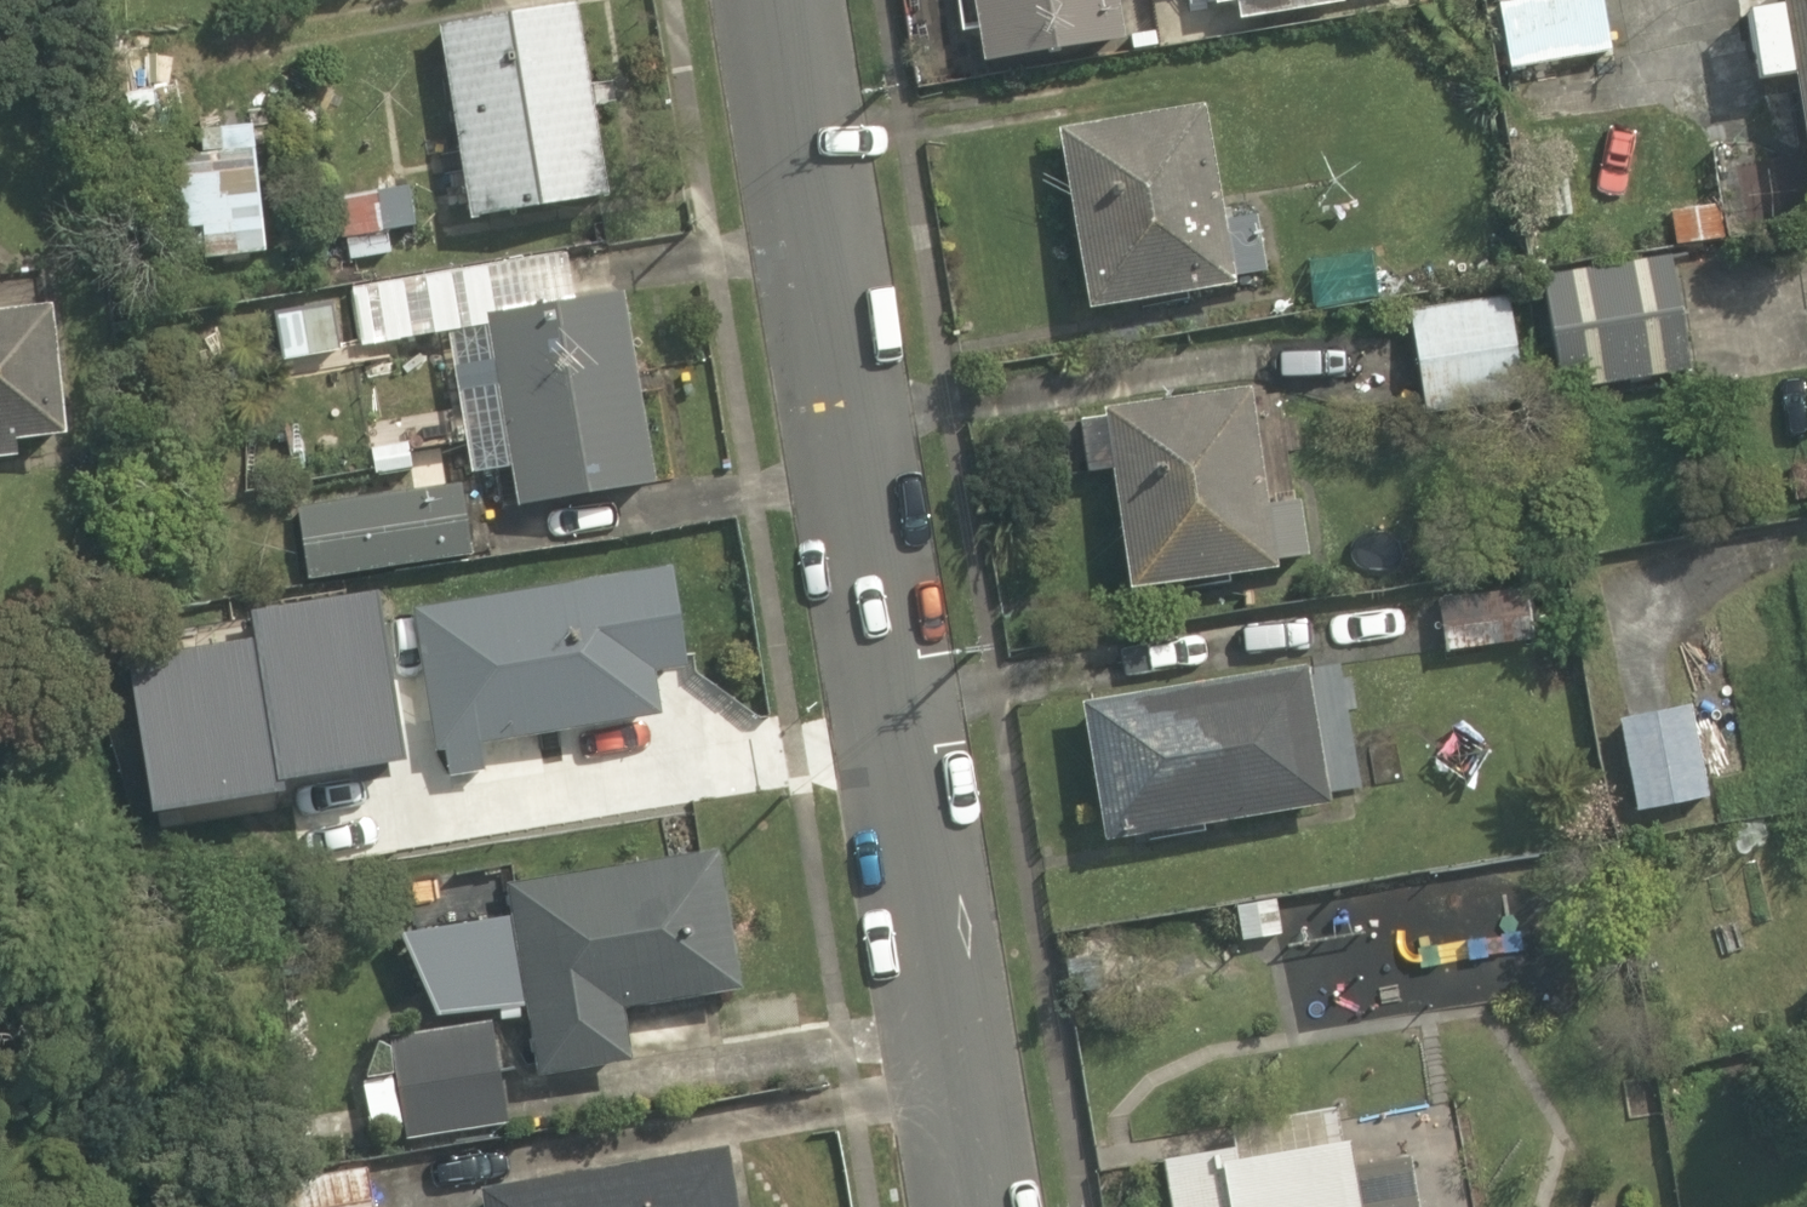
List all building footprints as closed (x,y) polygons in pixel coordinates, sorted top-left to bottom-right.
[(1124,39),(1117,0),(971,0),(981,63),(1124,39)] [(1210,6),(1233,3),(1237,23),(1344,6),(1343,0),(1209,0),(1210,6)] [(1506,62),(1612,48),(1605,0),(1498,0),(1506,62)] [(1806,178),(1806,0),(1778,0),(1779,7),(1741,14),(1753,81),(1787,76),(1806,178)] [(437,29),(471,222),(606,199),(572,5),(437,29)] [(1203,108),(1092,127),(1060,132),(1090,310),(1092,309),(1235,285),(1233,279),(1264,274),(1255,217),(1222,223),(1203,108)] [(205,221),(260,216),(254,148),(198,154),(205,221)] [(1571,215),(1563,151),(1521,155),(1529,219),(1571,215)] [(374,196),(381,231),(417,224),(410,188),(374,196)] [(1664,245),(1728,231),(1722,199),(1657,213),(1664,245)] [(1654,248),(1542,272),(1567,387),(1679,363),(1654,248)] [(349,288),(358,345),(438,332),(430,276),(349,288)] [(440,328),(497,313),(489,277),(433,290),(440,328)] [(487,316),(521,510),(654,487),(620,293),(487,316)] [(1407,315),(1424,417),(1525,400),(1508,299),(1407,315)] [(281,360),(340,352),(334,303),(274,311),(281,360)] [(20,460),(18,442),(66,436),(51,305),(0,311),(0,462),(20,460)] [(1102,413),(1129,592),(1276,570),(1276,566),(1306,561),(1298,505),(1267,510),(1249,391),(1102,413)] [(375,476),(412,470),(408,443),(371,449),(375,476)] [(296,508),(306,578),(468,554),(458,485),(296,508)] [(662,556),(411,606),(445,772),(483,765),(477,734),(642,701),(633,654),(680,644),(662,556)] [(1536,573),(1436,595),(1449,650),(1548,628),(1536,573)] [(371,616),(268,632),(286,745),(389,728),(371,616)] [(1296,670),(1086,709),(1112,849),(1322,811),(1296,670)] [(1685,698),(1598,718),(1619,811),(1706,792),(1685,698)] [(732,978),(714,844),(384,892),(428,997),(520,985),(530,1059),(622,1047),(615,994),(732,978)] [(1362,1036),(1341,902),(1256,951),(1272,1051),(1362,1036)] [(374,1036),(381,1070),(362,1074),(371,1117),(390,1113),(393,1127),(515,1102),(496,1011),(374,1036)] [(1149,1143),(1159,1206),(1337,1206),(1322,1116),(1149,1143)] [(474,1175),(481,1206),(738,1206),(721,1125),(474,1175)] [(274,1171),(283,1206),(366,1206),(351,1150),(274,1171)]
